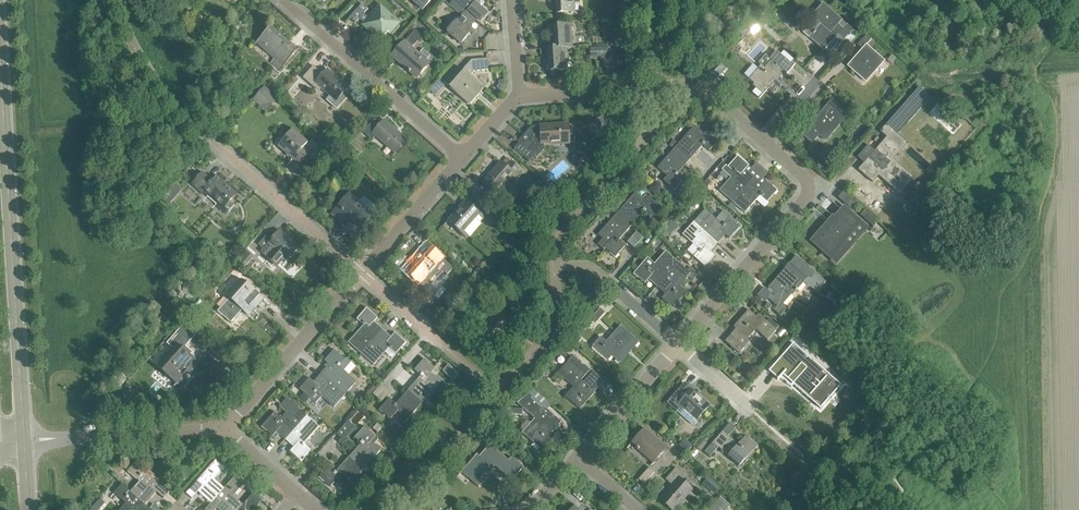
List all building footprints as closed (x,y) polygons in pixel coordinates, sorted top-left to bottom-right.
[(459,13),(465,7),(480,21),(487,13),(480,7),(483,3),(483,0),(454,0),(450,5),(459,13)] [(556,13),(574,12),(573,3),(579,3),(579,0),(555,0),(556,13)] [(842,29),(838,25),(842,20),(822,3),(811,16),(820,24),(808,37),(823,50),(837,35),(843,40),(853,30),(846,24),(842,29)] [(363,25),(382,41),(398,23),(380,6),(369,18),(363,14),(368,9),(362,4),(349,18),(355,23),(358,19),(364,24),(363,25)] [(466,11),(447,32),(460,43),(471,31),(468,28),(476,19),(466,11)] [(552,26),(554,48),(565,47),(565,48),(571,47),(570,25),(552,26)] [(292,56),(291,56),(283,48),(289,42),(270,26),(256,42),(274,58),(270,62),(280,70),(292,56)] [(853,30),(843,40),(849,45),(858,35),(853,30)] [(857,45),(862,49),(871,39),(866,34),(857,45)] [(410,72),(416,77),(428,63),(411,48),(416,43),(408,37),(396,50),(402,55),(397,61),(403,66),(408,70),(407,71),(409,73),(410,72)] [(866,45),(847,66),(865,82),(884,61),(866,45)] [(554,48),(547,48),(549,71),(567,69),(565,48),(565,47),(554,48)] [(604,48),(591,48),(592,56),(604,55),(604,48)] [(789,48),(784,53),(789,58),(794,52),(789,48)] [(752,85),(762,94),(774,81),(776,82),(785,72),(786,74),(793,66),(776,51),(770,58),(765,54),(758,63),(761,65),(748,79),(753,84),(752,85)] [(892,55),(887,61),(891,65),(896,59),(892,55)] [(483,88),(469,76),(474,71),(488,69),(487,58),(471,60),(462,69),(461,69),(447,85),(469,104),(476,96),(475,95),(478,92),(479,93),(483,88)] [(721,64),(714,71),(719,76),(721,75),(720,74),(724,69),(721,66),(722,65),(721,64)] [(318,85),(336,101),(348,88),(326,69),(322,74),(318,70),(307,82),(315,89),(318,85)] [(725,76),(719,82),(724,87),(730,80),(725,76)] [(439,80),(434,86),(440,91),(445,85),(439,80)] [(261,84),(249,98),(266,112),(278,99),(261,84)] [(842,110),(838,115),(827,105),(802,134),(811,142),(819,134),(825,140),(848,114),(842,110)] [(601,117),(597,119),(601,126),(604,130),(609,126),(602,116),(601,117)] [(379,122),(375,119),(363,132),(372,140),(375,136),(395,153),(406,140),(382,119),(379,122)] [(541,143),(568,141),(569,147),(568,124),(573,124),(573,128),(574,128),(573,124),(540,126),(540,129),(533,129),(527,136),(524,134),(517,142),(530,154),(530,153),(527,151),(536,141),(540,141),(541,143)] [(886,137),(874,151),(858,169),(867,178),(873,171),(899,194),(914,178),(892,159),(888,164),(884,159),(893,148),(902,145),(904,146),(907,143),(886,124),(880,131),(886,137)] [(678,144),(676,147),(689,159),(702,145),(709,151),(719,140),(708,130),(704,134),(694,126),(678,144)] [(294,157),(301,163),(311,152),(304,146),(307,143),(292,129),(285,137),(287,139),(281,145),(287,151),(285,154),(291,160),(292,160),(294,157)] [(326,141),(319,148),(323,152),(329,144),(326,141)] [(689,159),(676,147),(673,150),(657,168),(667,176),(663,181),(674,190),(684,179),(677,173),(689,159)] [(719,190),(732,202),(753,178),(748,173),(746,175),(743,172),(748,166),(737,156),(728,167),(726,165),(722,169),(731,177),(719,190)] [(520,170),(510,162),(506,166),(500,161),(482,182),(495,194),(509,178),(511,180),(520,170)] [(828,166),(822,171),(829,177),(834,172),(828,166)] [(204,192),(220,206),(226,200),(228,202),(236,193),(235,194),(227,186),(226,187),(222,184),(223,182),(217,177),(217,176),(212,182),(202,174),(203,173),(202,173),(192,184),(202,193),(204,192)] [(753,178),(732,202),(744,213),(760,196),(767,202),(776,191),(765,181),(760,187),(757,184),(758,182),(753,178)] [(702,184),(702,185),(706,188),(711,182),(707,179),(702,184)] [(175,184),(161,199),(168,205),(182,190),(175,184)] [(640,187),(635,193),(641,198),(645,192),(640,187)] [(620,190),(610,202),(618,209),(628,198),(620,190)] [(481,197),(492,206),(496,201),(486,191),(481,197)] [(635,193),(616,214),(630,226),(643,212),(650,218),(660,207),(649,197),(646,196),(644,196),(642,197),(641,198),(635,193)] [(359,227),(366,220),(370,215),(371,215),(349,195),(348,195),(349,196),(338,208),(338,207),(332,214),(343,224),(348,217),(359,227)] [(456,229),(461,234),(479,214),(483,217),(483,216),(462,198),(466,202),(458,210),(457,210),(443,226),(444,226),(448,221),(457,228),(456,229)] [(731,203),(727,207),(732,212),(736,208),(731,203)] [(705,209),(693,222),(717,243),(722,238),(720,236),(723,233),(729,239),(739,228),(728,218),(722,225),(705,209)] [(844,209),(835,218),(815,242),(811,239),(836,262),(851,245),(846,241),(860,225),(865,229),(866,228),(844,209)] [(630,226),(616,214),(598,235),(608,243),(604,248),(615,257),(625,246),(618,240),(630,226)] [(717,243),(693,222),(682,235),(700,250),(693,257),(704,267),(714,256),(708,250),(711,247),(713,249),(717,243)] [(664,229),(659,234),(665,239),(669,234),(664,229)] [(283,258),(287,261),(298,248),(279,231),(273,237),(268,233),(258,245),(263,249),(264,248),(269,253),(267,256),(277,265),(283,258)] [(512,237),(506,244),(511,249),(518,242),(512,237)] [(417,282),(428,269),(435,275),(446,262),(435,253),(430,259),(421,251),(404,270),(417,282)] [(651,282),(657,287),(678,263),(665,251),(650,269),(643,262),(633,274),(644,283),(650,277),(653,280),(651,282)] [(253,258),(248,254),(239,265),(243,269),(253,258)] [(768,288),(775,294),(770,300),(783,312),(786,308),(783,304),(784,302),(792,294),(790,292),(793,289),(793,290),(795,287),(794,287),(800,281),(803,283),(807,278),(803,275),(809,268),(796,256),(789,263),(790,264),(786,268),(785,268),(768,288)] [(678,263),(657,287),(662,291),(663,289),(667,292),(661,298),(672,308),(682,297),(675,291),(691,274),(678,263)] [(240,268),(235,274),(241,279),(251,288),(257,282),(240,268)] [(246,314),(256,304),(257,305),(263,299),(251,288),(241,279),(226,297),(228,299),(217,311),(230,323),(242,310),(246,314)] [(348,342),(361,354),(382,329),(377,325),(375,327),(372,324),(377,318),(366,308),(356,319),(363,325),(348,342)] [(591,318),(596,323),(605,313),(600,308),(591,318)] [(761,335),(767,340),(776,330),(758,314),(755,318),(751,315),(753,314),(748,310),(733,327),(736,329),(726,341),(739,353),(749,341),(747,339),(756,329),(761,334),(761,335)] [(188,343),(189,342),(188,342),(196,333),(196,334),(197,333),(185,322),(167,343),(173,349),(158,367),(167,375),(177,383),(183,377),(182,376),(188,371),(190,372),(198,363),(186,353),(188,350),(189,350),(185,346),(188,343)] [(446,328),(452,333),(456,329),(450,323),(446,328)] [(608,360),(612,355),(620,363),(638,342),(620,326),(608,340),(602,335),(592,346),(608,360)] [(382,329),(361,354),(373,365),(389,348),(395,354),(405,343),(394,333),(389,339),(386,336),(387,334),(382,329)] [(325,368),(321,373),(345,395),(356,382),(339,367),(345,360),(334,350),(324,361),(330,366),(327,370),(325,368)] [(421,376),(408,390),(422,402),(425,399),(441,381),(431,373),(435,368),(424,359),(414,370),(421,376)] [(807,393),(813,399),(826,384),(820,378),(822,376),(802,359),(797,365),(798,366),(792,373),(787,368),(782,375),(805,395),(807,393)] [(594,391),(603,381),(593,372),(584,383),(581,380),(585,375),(569,360),(558,373),(574,388),(566,397),(579,409),(594,392),(594,391)] [(753,367),(747,373),(751,377),(757,370),(753,367)] [(345,395),(321,373),(316,378),(318,380),(315,383),(309,378),(299,389),(310,399),(316,392),(334,407),(345,395)] [(685,410),(697,419),(709,405),(691,389),(683,399),(675,392),(666,402),(677,412),(681,407),(684,410),(685,410)] [(120,390),(113,397),(120,403),(126,396),(120,390)] [(422,402),(408,390),(396,404),(389,398),(379,409),(390,419),(394,415),(403,423),(422,402)] [(548,440),(545,437),(548,433),(550,435),(556,428),(555,426),(559,421),(543,406),(541,408),(531,399),(532,397),(527,392),(519,402),(524,406),(525,405),(538,415),(535,419),(536,420),(525,433),(534,441),(533,443),(540,449),(548,440)] [(425,399),(422,402),(429,408),(431,405),(425,399)] [(279,435),(285,440),(306,416),(293,405),(278,422),(271,416),(261,427),(272,436),(278,430),(281,433),(279,435)] [(306,416),(285,440),(290,444),(292,442),(295,445),(290,451),(301,461),(310,450),(303,444),(319,427),(314,423),(306,416)] [(347,421),(335,434),(341,439),(338,442),(339,443),(343,446),(348,440),(346,438),(355,428),(347,421)] [(377,424),(372,429),(377,433),(381,428),(377,424)] [(756,445),(749,440),(749,441),(744,437),(738,444),(737,444),(733,448),(724,440),(735,428),(729,424),(712,443),(717,448),(718,447),(739,466),(746,459),(745,458),(756,445)] [(361,444),(348,458),(362,470),(381,449),(371,440),(375,436),(364,426),(354,438),(361,444)] [(665,448),(644,429),(644,428),(631,443),(636,448),(638,450),(638,449),(653,462),(666,448),(666,447),(665,448)] [(685,439),(679,445),(687,452),(692,446),(685,439)] [(701,439),(695,446),(701,450),(706,444),(701,439)] [(503,475),(511,481),(523,467),(512,457),(509,460),(490,444),(479,456),(477,454),(461,472),(475,485),(480,480),(481,480),(483,478),(482,477),(488,471),(486,470),(493,462),(505,472),(503,475)] [(211,456),(212,457),(215,460),(219,464),(226,455),(225,454),(218,448),(211,456)] [(362,470),(348,458),(336,472),(329,466),(319,477),(330,487),(334,482),(343,491),(362,470)] [(200,494),(210,503),(210,504),(224,488),(214,480),(224,468),(219,464),(215,460),(186,494),(191,498),(200,489),(203,491),(200,494)] [(139,482),(130,492),(145,505),(154,495),(151,492),(153,489),(163,498),(168,492),(135,463),(127,471),(139,482)] [(638,479),(643,484),(654,472),(649,467),(638,479)] [(669,507),(672,509),(673,509),(691,489),(681,480),(685,475),(676,468),(665,479),(672,485),(659,500),(664,504),(665,504),(669,507)] [(241,469),(234,477),(237,480),(244,472),(241,469)] [(365,473),(360,479),(363,482),(369,476),(365,473)] [(243,505),(242,505),(232,496),(243,484),(234,477),(224,488),(210,504),(210,503),(204,509),(214,509),(219,505),(221,507),(219,509),(238,509),(243,505)] [(708,477),(702,484),(714,494),(720,487),(708,477)] [(130,492),(121,484),(113,493),(125,504),(119,509),(150,509),(149,509),(145,505),(130,492)] [(261,501),(253,493),(242,505),(243,505),(238,509),(253,509),(261,501)]
